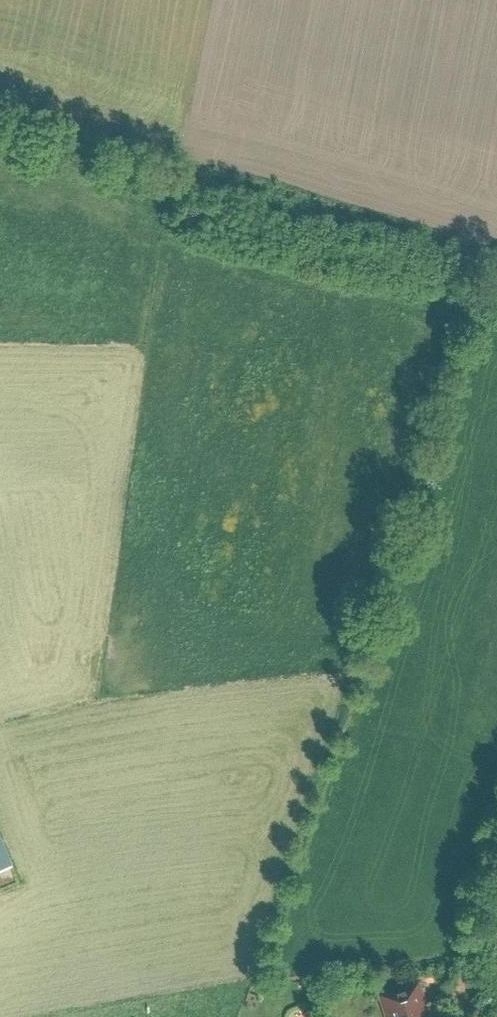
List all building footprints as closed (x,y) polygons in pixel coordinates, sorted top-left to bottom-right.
[(0,843),(0,870),(9,866),(0,843)] [(378,996),(385,1016),(429,1016),(417,982),(378,996)]
